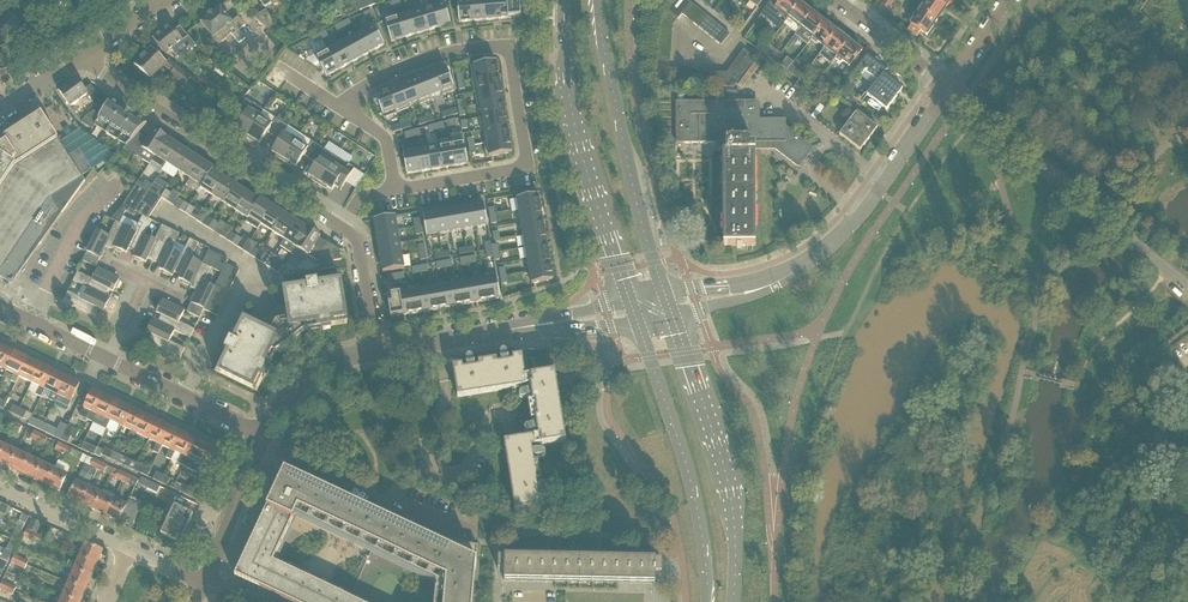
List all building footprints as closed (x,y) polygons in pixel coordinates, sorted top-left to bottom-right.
[(431,4),(432,5),(438,26),(438,28),(450,24),(450,23),(444,2),(443,0),(431,4)] [(472,21),(472,19),(470,0),(457,0),(459,22),(472,21)] [(472,19),(472,21),(484,20),(484,18),(482,0),(470,0),(472,19)] [(484,18),(484,20),(495,19),(495,17),(494,0),(482,0),(484,18)] [(495,17),(495,19),(507,18),(507,16),(506,0),(494,0),(495,17)] [(507,16),(507,18),(521,17),(521,15),(519,0),(506,0),(507,16)] [(681,14),(690,2),(688,0),(674,0),(667,9),(678,18),(681,14)] [(761,13),(774,23),(781,14),(787,19),(800,2),(798,0),(782,0),(781,1),(779,0),(771,0),(761,13)] [(920,9),(937,21),(937,20),(936,19),(945,6),(946,7),(937,0),(924,0),(926,1),(920,9)] [(385,4),(384,5),(387,10),(394,8),(393,6),(392,2),(385,4)] [(690,2),(681,14),(687,18),(696,7),(690,2)] [(784,24),(796,33),(813,12),(800,2),(787,19),(784,24)] [(363,3),(351,8),(354,12),(365,7),(364,4),(363,3)] [(340,15),(336,8),(334,4),(323,10),(328,21),(340,15)] [(349,4),(337,9),(340,15),(342,17),(354,12),(351,8),(349,5),(349,4)] [(431,4),(419,7),(420,9),(426,30),(426,31),(438,28),(438,26),(432,5),(431,4)] [(719,4),(714,10),(719,15),(724,8),(719,4)] [(83,14),(90,26),(103,18),(96,6),(83,14)] [(912,24),(907,30),(916,37),(921,30),(927,35),(927,34),(926,33),(935,20),(936,21),(937,21),(920,9),(915,6),(911,12),(916,15),(910,23),(912,24)] [(219,7),(200,21),(208,31),(219,44),(227,38),(225,35),(229,32),(232,35),(233,36),(238,43),(245,38),(240,30),(245,26),(239,17),(232,23),(219,7)] [(419,7),(407,11),(407,13),(408,14),(414,34),(415,35),(426,31),(426,30),(420,9),(419,7)] [(696,7),(687,18),(693,23),(702,11),(696,7)] [(724,8),(719,15),(725,19),(730,13),(724,8)] [(672,25),(678,18),(667,9),(658,19),(658,24),(672,25)] [(254,18),(271,32),(278,28),(266,10),(254,18)] [(365,13),(363,13),(366,19),(373,16),(372,14),(371,10),(365,13)] [(7,11),(0,20),(0,43),(19,21),(7,11)] [(702,11),(693,23),(698,27),(707,16),(702,11)] [(796,33),(795,35),(807,44),(810,40),(825,21),(813,12),(796,33)] [(396,14),(384,18),(391,42),(403,38),(403,37),(397,17),(397,16),(396,14)] [(397,17),(403,37),(403,38),(415,35),(414,34),(408,14),(398,17),(397,17)] [(707,16),(698,27),(704,32),(713,20),(707,16)] [(343,22),(342,23),(344,27),(344,28),(351,25),(351,24),(349,19),(343,22)] [(713,20),(704,32),(710,36),(719,25),(713,20)] [(823,48),(822,49),(823,49),(837,30),(825,21),(810,40),(816,44),(817,42),(823,48)] [(336,26),(335,26),(338,32),(344,28),(344,27),(342,23),(336,26)] [(372,23),(360,30),(361,31),(361,32),(362,32),(372,50),(372,51),(384,45),(384,44),(373,25),(372,23)] [(658,24),(658,31),(672,32),(672,25),(658,24)] [(147,44),(151,47),(157,53),(162,49),(174,64),(179,60),(171,50),(188,37),(180,27),(174,30),(170,25),(153,38),(154,39),(147,44)] [(719,25),(710,36),(715,41),(724,29),(719,25)] [(724,29),(715,41),(721,45),(730,34),(724,29)] [(831,64),(835,59),(849,40),(837,30),(823,49),(822,49),(818,54),(831,64)] [(320,34),(318,34),(320,38),(321,40),(328,36),(327,35),(325,31),(320,34)] [(658,31),(657,38),(671,39),(672,32),(658,31)] [(351,38),(350,38),(360,57),(361,58),(372,51),(372,50),(362,32),(361,32),(351,38)] [(313,37),(312,38),(314,43),(321,40),(320,38),(318,34),(313,37)] [(339,44),(338,45),(348,63),(349,64),(361,58),(360,57),(350,38),(340,44),(339,44)] [(657,38),(656,45),(671,46),(671,39),(657,38)] [(849,40),(835,59),(841,63),(842,62),(849,67),(844,73),(849,77),(855,70),(863,60),(857,56),(862,50),(849,40)] [(756,48),(762,52),(767,46),(761,41),(756,48)] [(338,42),(325,49),(326,51),(337,69),(337,71),(349,64),(348,63),(338,45),(339,44),(338,42)] [(656,45),(656,52),(670,54),(671,46),(656,45)] [(767,46),(762,52),(768,56),(772,50),(767,46)] [(157,53),(151,47),(134,65),(149,80),(164,66),(171,72),(170,74),(183,85),(190,77),(169,60),(167,63),(157,53)] [(325,49),(314,55),(326,77),(337,71),(337,69),(326,51),(325,49)] [(743,49),(739,55),(751,63),(755,57),(743,49)] [(208,55),(215,61),(219,56),(212,50),(208,55)] [(656,52),(655,60),(670,61),(670,54),(656,52)] [(739,55),(735,61),(747,69),(751,63),(739,55)] [(864,70),(875,79),(878,81),(883,74),(886,70),(866,55),(863,60),(855,70),(861,75),(864,70)] [(787,58),(781,65),(786,70),(792,62),(787,58)] [(792,64),(787,70),(799,79),(807,67),(795,59),(792,64)] [(668,82),(669,68),(670,61),(655,60),(654,81),(668,82)] [(474,65),(470,66),(472,79),(476,78),(498,74),(498,73),(496,61),(474,65)] [(735,61),(731,66),(742,75),(747,69),(735,61)] [(727,72),(726,87),(733,87),(742,75),(731,66),(727,72)] [(446,67),(434,72),(442,91),(442,92),(441,93),(442,95),(455,90),(454,87),(453,86),(446,67)] [(668,82),(675,83),(676,68),(669,68),(668,82)] [(675,83),(682,83),(683,69),(676,68),(675,83)] [(682,83),(690,84),(691,69),(683,69),(682,83)] [(690,84),(697,85),(698,70),(691,69),(690,84)] [(697,85),(704,85),(705,70),(698,70),(697,85)] [(704,85),(711,86),(712,71),(705,70),(704,85)] [(711,86),(718,86),(719,72),(712,71),(711,86)] [(423,76),(422,76),(430,96),(430,97),(441,93),(442,92),(442,91),(434,72),(423,76)] [(718,86),(726,87),(727,72),(719,72),(718,86)] [(476,78),(472,79),(475,92),(479,91),(501,87),(500,87),(498,74),(476,78)] [(878,81),(867,95),(877,102),(886,109),(902,89),(883,74),(878,81)] [(411,80),(410,81),(418,100),(418,102),(419,104),(432,99),(430,97),(430,96),(422,76),(411,80)] [(76,79),(59,91),(70,106),(87,94),(91,100),(90,101),(94,106),(95,107),(97,109),(108,101),(102,92),(98,95),(91,85),(84,90),(77,80),(76,79)] [(799,79),(794,86),(807,95),(812,88),(799,79)] [(400,85),(398,85),(406,105),(406,106),(408,106),(418,102),(418,100),(410,81),(400,85)] [(388,89),(386,90),(394,109),(396,113),(404,110),(409,108),(408,106),(406,106),(406,105),(398,85),(388,89)] [(479,91),(475,92),(476,103),(477,106),(480,105),(480,104),(481,104),(503,100),(503,99),(501,87),(479,91)] [(812,88),(807,95),(813,99),(817,92),(812,88)] [(838,95),(857,109),(862,103),(843,89),(838,95)] [(376,94),(375,95),(384,118),(396,113),(394,109),(386,90),(376,94)] [(819,103),(826,108),(835,96),(829,91),(819,103)] [(239,133),(246,137),(264,111),(245,99),(237,112),(243,116),(235,128),(240,131),(239,133)] [(481,104),(480,104),(480,105),(482,117),(483,117),(505,113),(505,112),(503,100),(481,104)] [(84,118),(81,123),(92,129),(94,126),(94,125),(126,145),(138,133),(144,126),(147,124),(133,116),(121,108),(110,101),(109,102),(108,101),(97,109),(89,115),(84,118)] [(786,119),(754,119),(754,101),(675,101),(675,143),(725,142),(725,153),(722,153),(723,245),(756,245),(755,150),(775,150),(798,167),(799,166),(800,167),(813,149),(812,148),(813,147),(786,126),(786,119)] [(267,132),(273,136),(282,122),(264,111),(246,137),(253,142),(255,140),(259,143),(267,132)] [(839,134),(860,150),(877,127),(856,111),(839,134)] [(41,113),(40,114),(41,115),(5,138),(4,137),(3,138),(5,141),(0,145),(0,276),(11,284),(85,181),(82,178),(41,113)] [(482,117),(479,117),(481,131),(484,131),(485,130),(507,127),(507,125),(505,113),(483,117),(482,117)] [(275,156),(282,161),(296,140),(284,132),(288,126),(282,122),(273,136),(279,140),(272,151),(276,154),(275,156)] [(486,142),(483,143),(484,144),(488,143),(510,140),(509,138),(507,127),(485,130),(484,131),(486,142)] [(125,146),(124,148),(134,154),(149,164),(151,160),(155,155),(155,154),(166,137),(167,137),(154,129),(147,140),(138,133),(126,145),(126,146),(125,146)] [(463,136),(450,139),(451,144),(452,144),(455,165),(455,166),(468,164),(467,163),(464,142),(463,136)] [(155,155),(151,160),(163,168),(167,162),(169,158),(179,143),(172,139),(171,141),(167,138),(166,137),(155,154),(155,155)] [(303,155),(309,159),(318,146),(312,142),(308,148),(296,140),(282,161),(290,166),(291,164),(296,167),(303,155)] [(488,143),(484,144),(486,157),(512,153),(512,152),(510,140),(488,143)] [(325,148),(336,156),(340,149),(329,142),(325,148)] [(170,158),(167,162),(179,169),(190,153),(185,149),(186,148),(179,143),(170,158)] [(439,143),(426,146),(427,148),(427,149),(427,148),(431,169),(431,170),(443,168),(443,167),(439,146),(440,146),(439,143)] [(440,146),(439,146),(443,167),(443,168),(455,166),(455,165),(452,144),(451,144),(440,146)] [(315,163),(308,175),(313,178),(312,180),(319,184),(332,164),(336,157),(324,150),(318,146),(309,159),(315,163)] [(415,148),(402,150),(406,174),(419,172),(418,171),(415,151),(416,150),(415,148)] [(415,151),(418,171),(419,172),(431,170),(431,169),(427,148),(427,149),(416,150),(415,151)] [(179,169),(190,177),(203,158),(196,154),(195,156),(190,153),(179,169)] [(332,164),(319,184),(326,189),(327,187),(332,190),(334,187),(340,191),(346,182),(354,169),(348,165),(336,157),(332,164)] [(191,177),(186,184),(198,192),(201,187),(213,168),(208,165),(209,163),(203,158),(190,177),(191,177)] [(201,187),(213,195),(225,176),(218,171),(217,173),(212,170),(214,168),(213,168),(201,187)] [(213,195),(224,202),(236,185),(231,182),(232,180),(225,176),(213,195)] [(154,182),(150,189),(161,197),(166,190),(154,182)] [(142,216),(148,218),(154,210),(141,202),(145,196),(149,190),(137,183),(135,185),(123,206),(127,208),(142,216)] [(224,202),(236,210),(249,191),(242,186),(241,188),(236,185),(224,202)] [(158,204),(161,198),(161,197),(150,189),(149,190),(145,196),(158,204)] [(161,197),(161,198),(166,201),(171,193),(166,190),(161,197)] [(173,205),(177,198),(179,196),(172,191),(171,193),(166,201),(173,205)] [(236,210),(248,218),(260,198),(259,200),(254,197),(255,195),(249,191),(236,210)] [(540,207),(538,194),(517,198),(519,211),(540,207)] [(141,202),(154,210),(158,204),(145,196),(141,202)] [(177,198),(173,205),(179,209),(184,202),(177,198)] [(257,229),(261,223),(273,204),(267,200),(265,201),(260,198),(248,218),(245,221),(257,229)] [(179,209),(184,213),(189,205),(184,202),(179,209)] [(261,223),(273,231),(284,213),(279,210),(280,208),(273,204),(261,223)] [(484,204),(471,206),(475,228),(487,226),(484,204)] [(189,205),(184,213),(190,216),(194,209),(189,205)] [(123,206),(110,219),(115,221),(120,223),(127,208),(123,206)] [(196,220),(202,211),(196,206),(194,209),(190,216),(196,220)] [(460,208),(459,208),(463,230),(475,228),(471,206),(460,208)] [(540,207),(519,211),(521,223),(542,219),(540,207)] [(459,208),(447,210),(451,232),(463,230),(459,208)] [(447,210),(435,212),(438,234),(451,232),(447,210)] [(202,211),(196,220),(203,225),(208,217),(209,215),(202,211)] [(435,212),(422,215),(426,236),(438,234),(435,212)] [(273,231),(284,239),(297,219),(290,215),(289,217),(284,213),(273,231)] [(128,249),(135,252),(144,235),(151,220),(148,218),(142,216),(135,231),(124,225),(113,249),(114,247),(115,248),(114,250),(121,253),(122,251),(126,253),(128,249)] [(394,216),(373,220),(376,233),(396,229),(394,216)] [(203,225),(208,228),(213,221),(208,217),(203,225)] [(284,239),(280,246),(286,250),(291,253),(308,229),(307,228),(306,228),(303,225),(304,224),(297,219),(286,236),(284,239)] [(542,219),(521,223),(523,235),(545,231),(542,219)] [(106,246),(113,249),(124,225),(120,223),(115,221),(108,236),(97,230),(82,261),(95,267),(100,258),(100,257),(102,257),(105,251),(104,250),(106,246)] [(213,221),(208,228),(213,231),(218,224),(213,221)] [(219,235),(226,226),(219,222),(218,224),(213,231),(219,235)] [(148,258),(155,261),(170,229),(162,225),(154,240),(144,235),(135,252),(133,257),(134,258),(134,259),(140,262),(141,261),(145,263),(148,258)] [(226,226),(219,235),(226,240),(231,232),(233,230),(226,226)] [(308,255),(314,259),(319,251),(313,247),(320,236),(308,228),(291,253),(304,261),(308,255)] [(172,276),(174,271),(183,253),(182,253),(172,248),(179,233),(170,229),(155,261),(162,265),(159,270),(164,272),(163,273),(169,276),(170,275),(172,276)] [(396,229),(376,233),(378,246),(399,242),(396,229)] [(545,231),(523,235),(525,247),(547,243),(545,231)] [(226,240),(232,243),(236,236),(231,232),(226,240)] [(236,236),(232,243),(237,246),(241,239),(236,236)] [(243,251),(250,241),(243,237),(241,239),(237,246),(243,251)] [(190,287),(202,263),(191,257),(198,243),(189,238),(182,253),(183,253),(174,271),(181,274),(179,279),(183,281),(182,283),(189,286),(189,284),(191,285),(190,287)] [(250,241),(243,251),(250,255),(255,248),(256,245),(250,241)] [(319,270),(335,268),(334,261),(341,260),(340,249),(326,241),(325,241),(325,242),(319,251),(314,259),(318,262),(319,270)] [(399,242),(378,246),(380,260),(401,256),(399,242)] [(547,243),(525,247),(527,259),(549,255),(547,243)] [(260,251),(255,258),(260,262),(267,266),(273,256),(274,255),(262,247),(260,251)] [(250,255),(255,258),(260,251),(255,248),(250,255)] [(215,253),(208,250),(202,263),(209,266),(215,253)] [(209,266),(210,267),(215,270),(221,257),(215,253),(209,266)] [(549,255),(527,259),(529,271),(551,268),(549,255)] [(273,256),(267,266),(273,270),(278,263),(279,260),(273,256)] [(401,256),(380,260),(383,272),(403,269),(401,256)] [(223,270),(226,264),(228,260),(221,257),(215,270),(221,273),(223,270)] [(210,267),(209,266),(202,263),(190,287),(197,291),(195,295),(193,294),(190,300),(192,301),(191,303),(200,307),(198,310),(202,312),(204,309),(207,303),(210,296),(213,290),(214,287),(203,282),(210,267)] [(278,263),(273,270),(278,273),(283,266),(278,263)] [(226,264),(223,270),(236,277),(239,270),(226,264)] [(73,281),(88,288),(105,296),(108,289),(113,292),(115,287),(117,288),(120,282),(119,281),(120,279),(98,268),(92,279),(77,272),(73,281)] [(529,271),(531,284),(553,280),(551,268),(529,271)] [(223,270),(221,273),(219,277),(233,283),(236,277),(223,270)] [(288,320),(276,322),(290,341),(305,330),(322,328),(322,330),(330,329),(330,327),(347,324),(339,276),(339,277),(339,281),(318,284),(317,278),(304,280),(304,281),(305,281),(306,286),(285,289),(284,285),(283,285),(288,320)] [(496,276),(484,279),(488,300),(500,298),(496,276)] [(219,277),(216,283),(229,290),(233,283),(219,277)] [(484,279),(472,281),(476,302),(488,300),(484,279)] [(472,281),(460,283),(463,305),(476,302),(472,281)] [(216,283),(214,287),(213,290),(226,296),(229,290),(216,283)] [(460,283),(447,285),(451,307),(463,305),(460,283)] [(447,285),(435,287),(439,309),(451,307),(447,285)] [(435,287),(423,289),(427,311),(439,309),(435,287)] [(88,288),(83,299),(68,291),(63,300),(95,316),(99,309),(104,311),(106,307),(107,308),(111,301),(109,300),(110,298),(105,296),(88,288)] [(423,289),(411,291),(415,313),(427,311),(423,289)] [(226,296),(213,290),(210,296),(223,303),(226,296)] [(411,291),(399,293),(402,315),(415,313),(411,291)] [(399,293),(387,296),(390,317),(402,315),(399,293)] [(207,303),(220,309),(223,303),(210,296),(207,303)] [(161,315),(158,322),(175,330),(175,331),(190,338),(194,329),(179,322),(184,311),(162,300),(161,302),(160,301),(157,307),(158,308),(156,313),(161,315)] [(220,309),(207,303),(204,309),(217,316),(220,309)] [(290,341),(276,322),(270,334),(238,318),(238,319),(242,321),(233,339),(227,337),(221,348),(227,351),(217,371),(214,369),(213,370),(257,391),(264,375),(267,376),(270,369),(268,368),(275,352),(290,341)] [(180,357),(185,348),(169,341),(175,331),(175,330),(158,322),(153,319),(152,321),(150,320),(147,327),(149,328),(147,332),(151,334),(148,342),(180,357)] [(5,371),(15,352),(14,352),(13,353),(8,351),(9,349),(2,346),(0,349),(0,368),(0,369),(0,376),(2,377),(5,371)] [(496,360),(487,361),(488,365),(492,392),(497,391),(526,386),(525,377),(522,360),(522,356),(512,357),(513,361),(508,362),(507,353),(506,352),(506,351),(505,351),(504,351),(503,351),(502,351),(501,351),(501,352),(500,352),(500,353),(500,354),(501,363),(497,364),(496,360)] [(15,384),(18,377),(27,358),(26,360),(21,357),(22,355),(15,352),(5,371),(13,374),(10,381),(15,384)] [(462,365),(452,367),(453,371),(456,391),(457,397),(492,392),(488,365),(487,361),(478,363),(479,367),(474,367),(473,358),(472,358),(472,357),(471,357),(471,356),(470,356),(469,356),(468,356),(467,356),(467,357),(466,357),(466,358),(466,359),(465,359),(467,369),(463,369),(462,365)] [(18,377),(31,383),(40,364),(39,366),(34,363),(35,362),(27,358),(18,377)] [(536,358),(525,359),(527,371),(537,369),(536,358)] [(41,396),(41,395),(53,371),(52,372),(47,370),(48,368),(40,364),(31,383),(39,387),(36,394),(41,396)] [(54,402),(55,400),(66,377),(65,379),(60,376),(61,374),(53,371),(41,395),(54,402)] [(519,395),(519,396),(519,397),(520,397),(520,398),(521,398),(522,398),(522,399),(523,399),(532,397),(532,402),(528,402),(529,412),(534,411),(560,407),(558,391),(555,372),(549,373),(525,377),(526,386),(530,386),(530,390),(526,391),(522,392),(521,392),(520,392),(520,393),(519,393),(519,394),(519,395)] [(66,377),(55,400),(68,407),(79,385),(73,382),(74,380),(66,377)] [(93,389),(80,416),(93,422),(105,397),(99,395),(100,393),(93,389)] [(93,422),(106,428),(118,404),(112,401),(113,399),(106,396),(105,397),(93,422)] [(118,424),(123,427),(131,410),(125,407),(126,405),(119,402),(118,404),(106,428),(114,432),(118,424)] [(10,411),(16,414),(20,407),(13,404),(10,411)] [(20,407),(16,414),(24,418),(27,411),(20,407)] [(524,429),(524,430),(525,430),(525,431),(525,432),(526,432),(527,433),(528,433),(529,433),(537,432),(538,436),(534,436),(535,446),(549,444),(565,442),(560,407),(534,411),(529,412),(531,421),(535,420),(536,422),(536,424),(527,425),(527,426),(526,426),(525,427),(525,428),(524,428),(524,429)] [(132,441),(136,433),(144,416),(138,414),(139,412),(132,408),(131,410),(123,427),(131,431),(127,438),(132,441)] [(136,433),(149,439),(157,422),(151,420),(152,418),(145,414),(144,416),(136,433)] [(29,420),(28,424),(41,430),(44,423),(31,417),(29,420)] [(8,419),(5,426),(12,429),(15,422),(8,419)] [(158,454),(161,446),(170,429),(164,426),(165,424),(157,421),(157,422),(149,439),(157,443),(153,451),(158,454)] [(15,422),(12,429),(19,433),(22,426),(15,422)] [(51,426),(47,433),(61,440),(67,426),(60,423),(57,429),(51,426)] [(67,426),(61,440),(68,443),(74,429),(67,426)] [(171,460),(174,452),(183,435),(177,432),(178,430),(171,427),(170,429),(161,446),(170,450),(166,457),(171,460)] [(33,431),(30,438),(37,441),(40,434),(33,431)] [(184,466),(187,458),(196,441),(190,439),(191,437),(183,433),(183,435),(174,452),(181,455),(178,463),(184,466)] [(40,434),(37,441),(44,444),(47,437),(40,434)] [(534,436),(504,441),(509,476),(535,472),(540,471),(538,462),(534,463),(533,458),(542,457),(543,457),(543,456),(544,456),(544,455),(545,454),(545,453),(545,452),(544,452),(544,451),(543,451),(543,450),(542,450),(541,450),(532,451),(532,447),(535,446),(534,436)] [(196,441),(187,458),(184,466),(192,470),(197,472),(200,464),(209,447),(203,445),(204,443),(197,439),(196,441)] [(58,442),(55,449),(62,452),(65,446),(58,442)] [(84,442),(81,449),(88,452),(91,445),(84,442)] [(9,467),(17,451),(4,445),(0,454),(0,463),(9,467)] [(65,446),(62,452),(69,456),(72,449),(65,446)] [(209,446),(209,447),(200,464),(214,471),(223,452),(222,452),(221,454),(216,451),(217,449),(209,446)] [(105,448),(101,455),(108,458),(111,451),(105,448)] [(9,467),(21,473),(29,456),(17,451),(9,467)] [(111,451),(108,458),(116,461),(119,454),(111,451)] [(83,454),(80,461),(90,466),(97,469),(100,462),(83,454)] [(21,473),(34,479),(42,462),(29,456),(21,473)] [(54,468),(46,485),(59,491),(64,480),(67,474),(71,466),(58,460),(54,468)] [(130,460),(127,467),(134,470),(137,463),(130,460)] [(34,479),(46,485),(54,468),(42,462),(34,479)] [(100,462),(97,469),(105,472),(108,466),(100,462)] [(137,463),(134,470),(141,473),(145,466),(137,463)] [(118,470),(115,477),(122,480),(125,473),(118,470)] [(81,471),(76,481),(88,487),(93,477),(81,471)] [(535,472),(509,476),(514,511),(541,507),(545,506),(544,496),(539,497),(539,492),(548,491),(549,490),(550,489),(550,488),(550,487),(550,486),(549,485),(548,484),(547,484),(537,485),(537,481),(541,480),(540,471),(535,472)] [(153,480),(160,483),(163,475),(157,472),(153,480)] [(125,473),(122,480),(129,484),(132,477),(125,473)] [(163,475),(160,483),(167,486),(171,478),(163,475)] [(141,479),(138,484),(157,493),(157,492),(160,487),(143,478),(142,478),(141,478),(141,479)] [(68,498),(80,504),(88,487),(76,481),(68,498)] [(290,601),(472,601),(477,546),(420,534),(384,517),(279,481),(234,576),(290,601)] [(179,492),(186,495),(189,488),(182,485),(179,492)] [(80,504),(93,509),(101,493),(88,487),(80,504)] [(189,488),(186,495),(199,501),(203,494),(189,488)] [(93,509),(105,515),(113,498),(101,493),(93,509)] [(118,521),(119,520),(126,504),(113,498),(105,515),(118,521)] [(126,504),(119,520),(131,526),(140,506),(128,501),(127,505),(126,504)] [(5,517),(9,507),(0,503),(0,515),(5,517)] [(175,506),(167,520),(186,529),(193,515),(175,506)] [(23,514),(19,522),(25,525),(28,517),(29,516),(23,514)] [(186,529),(167,520),(161,534),(179,543),(186,529)] [(24,534),(23,537),(30,540),(33,533),(26,530),(24,534)] [(14,531),(11,539),(16,542),(20,534),(14,531)] [(33,533),(30,540),(37,543),(38,540),(40,536),(33,533)] [(11,539),(7,547),(13,550),(16,542),(11,539)] [(80,542),(75,555),(80,557),(96,564),(102,551),(86,544),(80,542)] [(0,559),(1,560),(7,563),(11,552),(4,549),(0,559)] [(12,559),(11,562),(18,565),(21,558),(14,555),(13,559),(12,559)] [(504,580),(655,583),(656,572),(662,573),(662,559),(498,556),(498,570),(504,570),(504,580)] [(80,557),(74,570),(90,577),(96,564),(80,557)] [(21,558),(18,565),(25,569),(26,565),(28,562),(21,558)] [(74,570),(69,583),(85,590),(90,577),(74,570)] [(0,586),(0,589),(6,592),(9,584),(2,581),(0,585),(0,586)] [(63,596),(76,601),(80,601),(85,590),(69,583),(63,596)] [(9,584),(6,592),(12,595),(14,591),(16,587),(9,584)]
